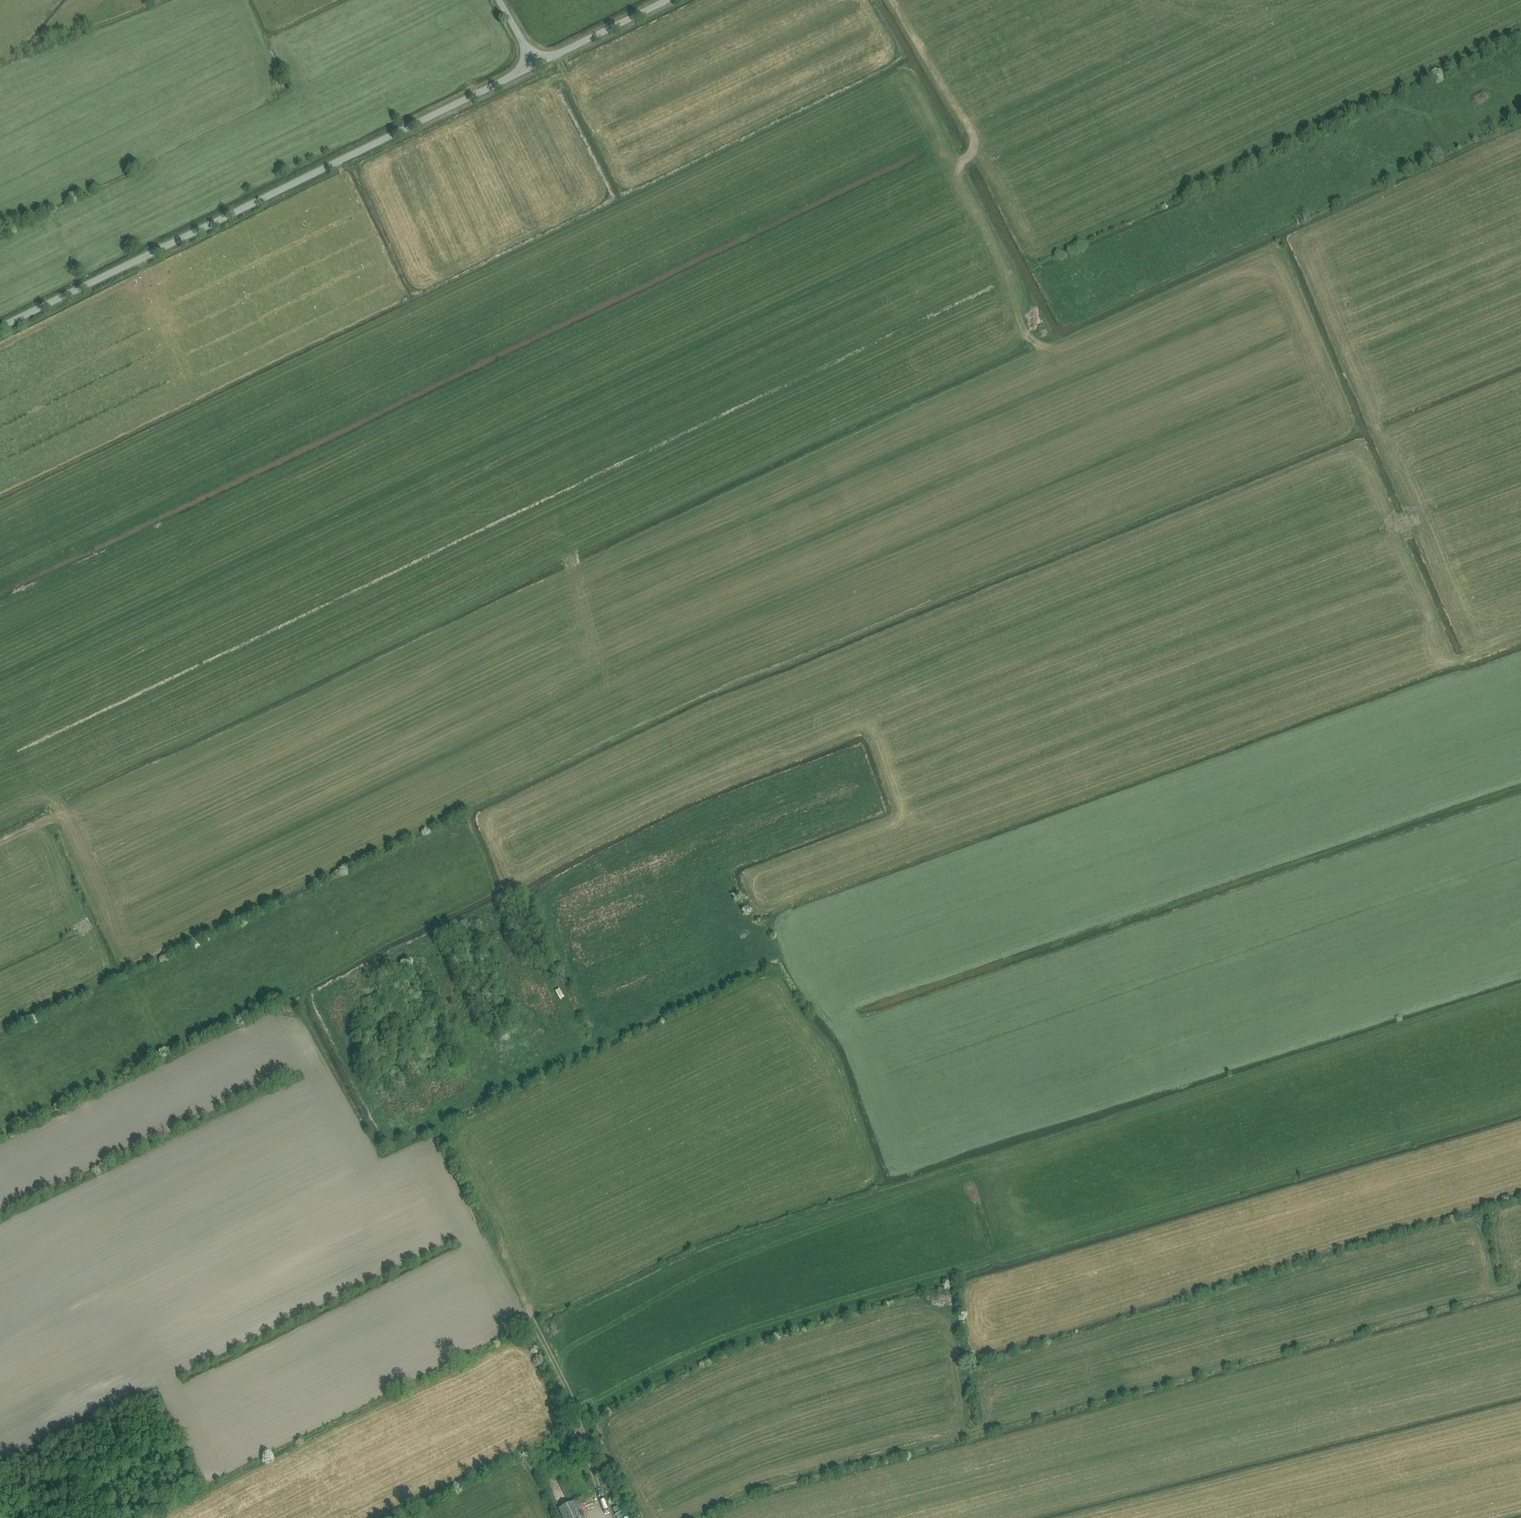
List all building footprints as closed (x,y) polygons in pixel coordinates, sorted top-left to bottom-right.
[(574,1502),(558,1509),(563,1517),(582,1517),(574,1502)]
